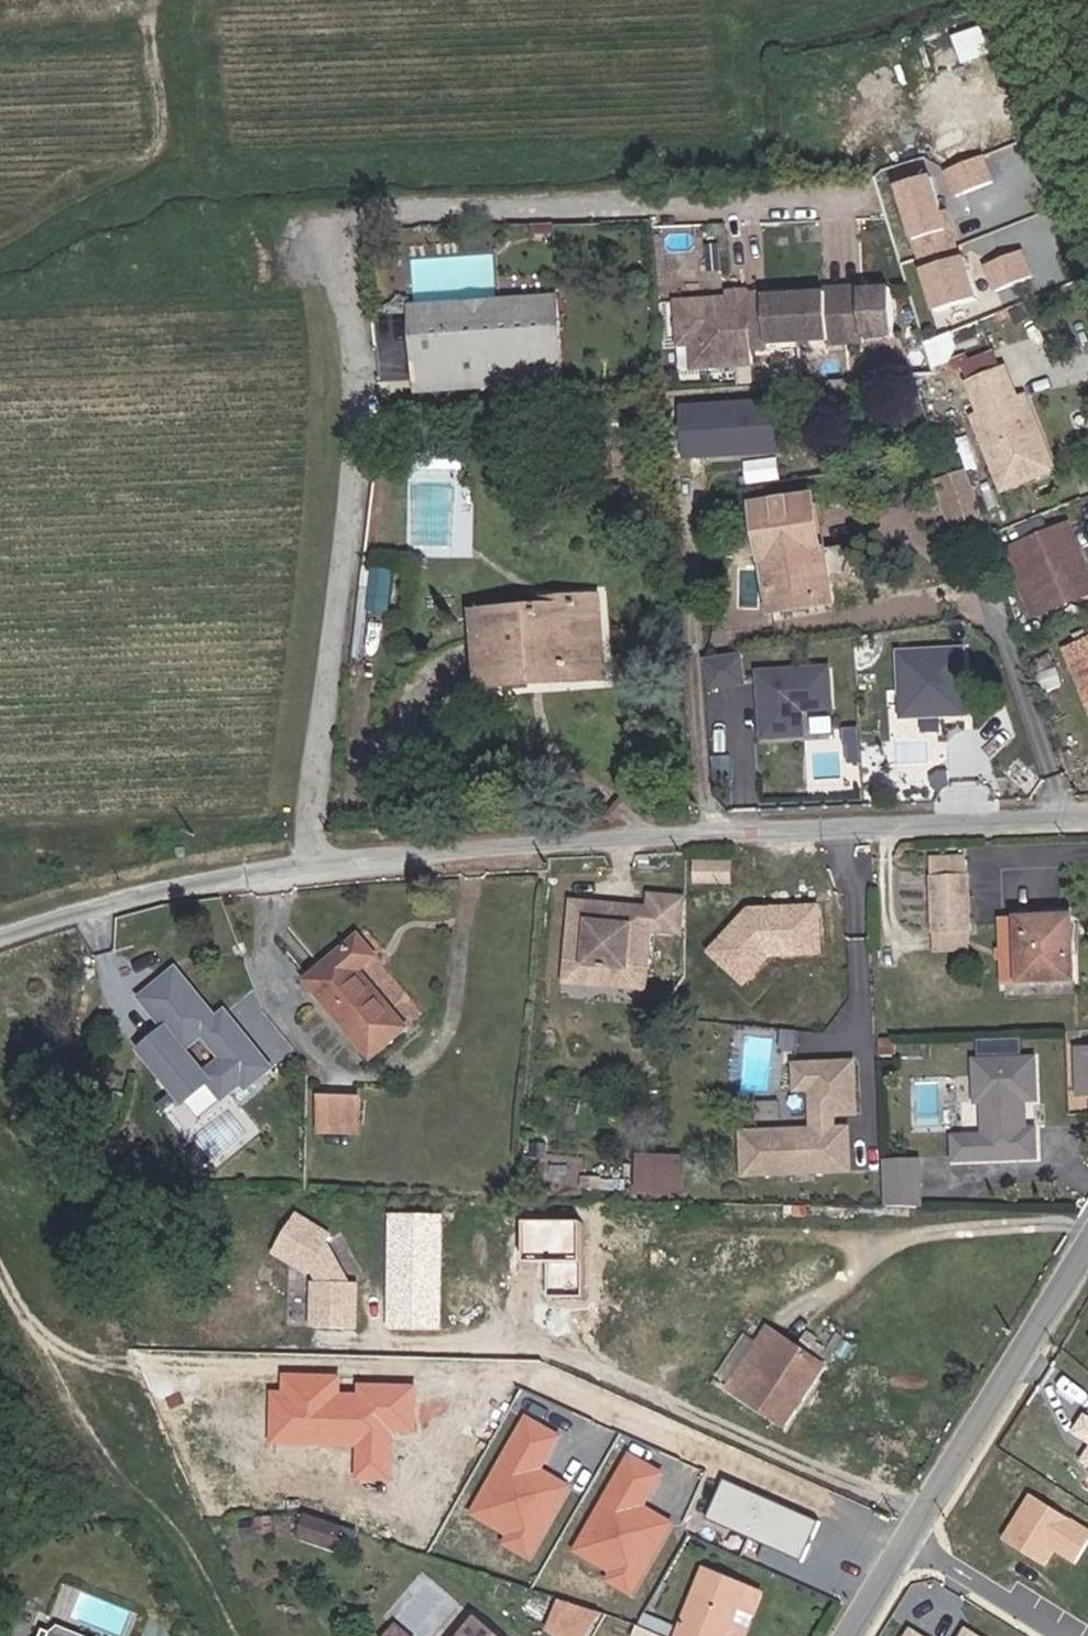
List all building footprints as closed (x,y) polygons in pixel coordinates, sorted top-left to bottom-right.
[(986,26),(958,35),(966,61),(995,52),(986,26)] [(994,177),(983,152),(948,166),(958,192),(994,177)] [(978,294),(964,253),(960,254),(950,224),(946,226),(928,172),(897,183),(938,307),(978,294)] [(1032,272),(1022,247),(986,261),(996,287),(1032,272)] [(720,295),(677,299),(681,343),(692,342),(709,341),(711,365),(755,361),(754,346),(771,345),(771,340),(831,336),(831,340),(866,337),(866,333),(896,330),(892,283),(862,285),(861,281),(826,284),(827,288),(767,293),(766,289),(749,290),(750,287),(730,288),(730,294),(731,299),(725,299),(720,295)] [(562,294),(497,298),(498,323),(563,319),(562,294)] [(418,329),(420,375),(475,372),(476,382),(566,377),(563,319),(498,323),(497,298),(436,301),(432,306),(433,328),(418,329)] [(416,302),(418,329),(433,328),(432,306),(436,301),(416,302)] [(407,317),(386,317),(385,339),(406,339),(407,317)] [(711,365),(709,341),(692,342),(694,366),(711,365)] [(985,406),(977,409),(1002,476),(1035,463),(1043,446),(1034,422),(1040,420),(1029,389),(1021,392),(1009,361),(973,375),(985,406)] [(421,385),(476,382),(475,372),(420,375),(421,385)] [(791,450),(787,402),(689,409),(692,457),(791,450)] [(1035,463),(1002,476),(1005,482),(1056,462),(1040,420),(1034,422),(1043,446),(1035,463)] [(966,473),(937,483),(956,539),(984,529),(966,473)] [(811,596),(803,553),(818,550),(807,488),(750,498),(769,603),(811,596)] [(1046,602),(1087,584),(1087,569),(1068,522),(1021,541),(1046,602)] [(1046,602),(1021,541),(1012,545),(1038,605),(1046,602)] [(803,553),(811,596),(825,593),(818,550),(803,553)] [(388,608),(392,568),(378,566),(373,606),(388,608)] [(530,671),(531,685),(608,678),(602,597),(587,599),(593,666),(530,671)] [(475,608),(482,689),(531,685),(530,671),(593,666),(587,599),(475,608)] [(1087,652),(1087,634),(1073,640),(1079,655),(1087,652)] [(966,712),(964,648),(900,651),(901,688),(919,687),(920,714),(966,712)] [(743,684),(741,651),(706,656),(708,686),(743,684)] [(1079,655),(1087,678),(1087,652),(1079,655)] [(833,707),(831,666),(759,671),(764,737),(805,734),(803,709),(833,707)] [(920,714),(919,687),(901,688),(902,715),(920,714)] [(717,952),(732,952),(735,875),(708,874),(705,943),(697,942),(696,962),(717,962),(717,952)] [(972,875),(937,877),(939,928),(974,928),(972,875)] [(625,952),(643,954),(649,914),(681,919),(685,887),(653,882),(651,895),(573,885),(566,945),(584,947),(581,965),(623,971),(625,952)] [(1065,910),(1007,911),(1009,975),(1077,973),(1077,949),(1066,949),(1065,910)] [(1066,949),(1077,949),(1076,910),(1065,910),(1066,949)] [(362,971),(380,955),(362,937),(315,975),(314,979),(312,984),(374,1056),(410,1027),(362,971)] [(803,939),(755,937),(752,987),(801,990),(803,939)] [(566,945),(563,963),(581,965),(584,947),(566,945)] [(643,954),(625,952),(623,971),(641,973),(643,954)] [(717,952),(717,962),(731,963),(732,952),(717,952)] [(146,1040),(180,1046),(192,986),(156,980),(146,1040)] [(966,1149),(1041,1148),(1041,1133),(1035,1133),(1035,1121),(1031,1121),(1031,1092),(1036,1091),(1035,1050),(981,1051),(982,1092),(989,1092),(990,1126),(966,1127),(966,1149)] [(855,1164),(854,1121),(839,1121),(839,1108),(862,1108),(860,1055),(800,1057),(801,1084),(816,1083),(817,1122),(747,1124),(748,1168),(855,1164)] [(366,1123),(367,1090),(329,1088),(327,1122),(366,1123)] [(682,1142),(651,1141),(650,1176),(682,1178),(682,1142)] [(923,1152),(888,1153),(890,1197),(925,1199),(923,1152)] [(328,1243),(295,1218),(270,1252),(285,1264),(303,1277),(308,1273),(315,1287),(309,1287),(305,1332),(346,1335),(351,1292),(342,1290),(324,1249),(328,1243)] [(781,1364),(794,1347),(766,1327),(753,1343),(781,1364)] [(723,1384),(751,1345),(743,1339),(715,1378),(723,1384)] [(753,1343),(751,1345),(723,1384),(778,1421),(818,1363),(794,1347),(781,1364),(753,1343)] [(420,1427),(409,1469),(454,1482),(471,1424),(464,1422),(472,1399),(410,1381),(397,1420),(420,1427)] [(464,1422),(471,1424),(479,1401),(472,1399),(464,1422)] [(548,1469),(567,1432),(529,1412),(476,1514),(510,1531),(505,1541),(535,1557),(574,1483),(548,1469)] [(1081,1426),(1071,1442),(1087,1453),(1087,1431),(1081,1426)] [(633,1448),(576,1552),(641,1587),(677,1520),(650,1505),(670,1468),(633,1448)] [(1079,1471),(1087,1476),(1087,1457),(1079,1471)] [(1087,1552),(1087,1542),(1029,1506),(1001,1551),(1043,1576),(1053,1561),(1074,1574),(1087,1552)] [(313,1510),(302,1534),(340,1552),(351,1528),(313,1510)] [(754,1584),(713,1567),(677,1635),(728,1635),(754,1584)] [(606,1615),(569,1602),(552,1630),(562,1635),(593,1635),(606,1615)] [(645,1628),(669,1635),(674,1622),(649,1613),(640,1626),(645,1628)] [(46,1625),(26,1617),(21,1629),(12,1635),(42,1635),(46,1625)] [(46,1625),(42,1635),(101,1635),(62,1620),(46,1625)] [(477,1621),(465,1635),(496,1635),(477,1621)] [(640,1626),(637,1635),(670,1635),(669,1635),(645,1628),(640,1626)]
